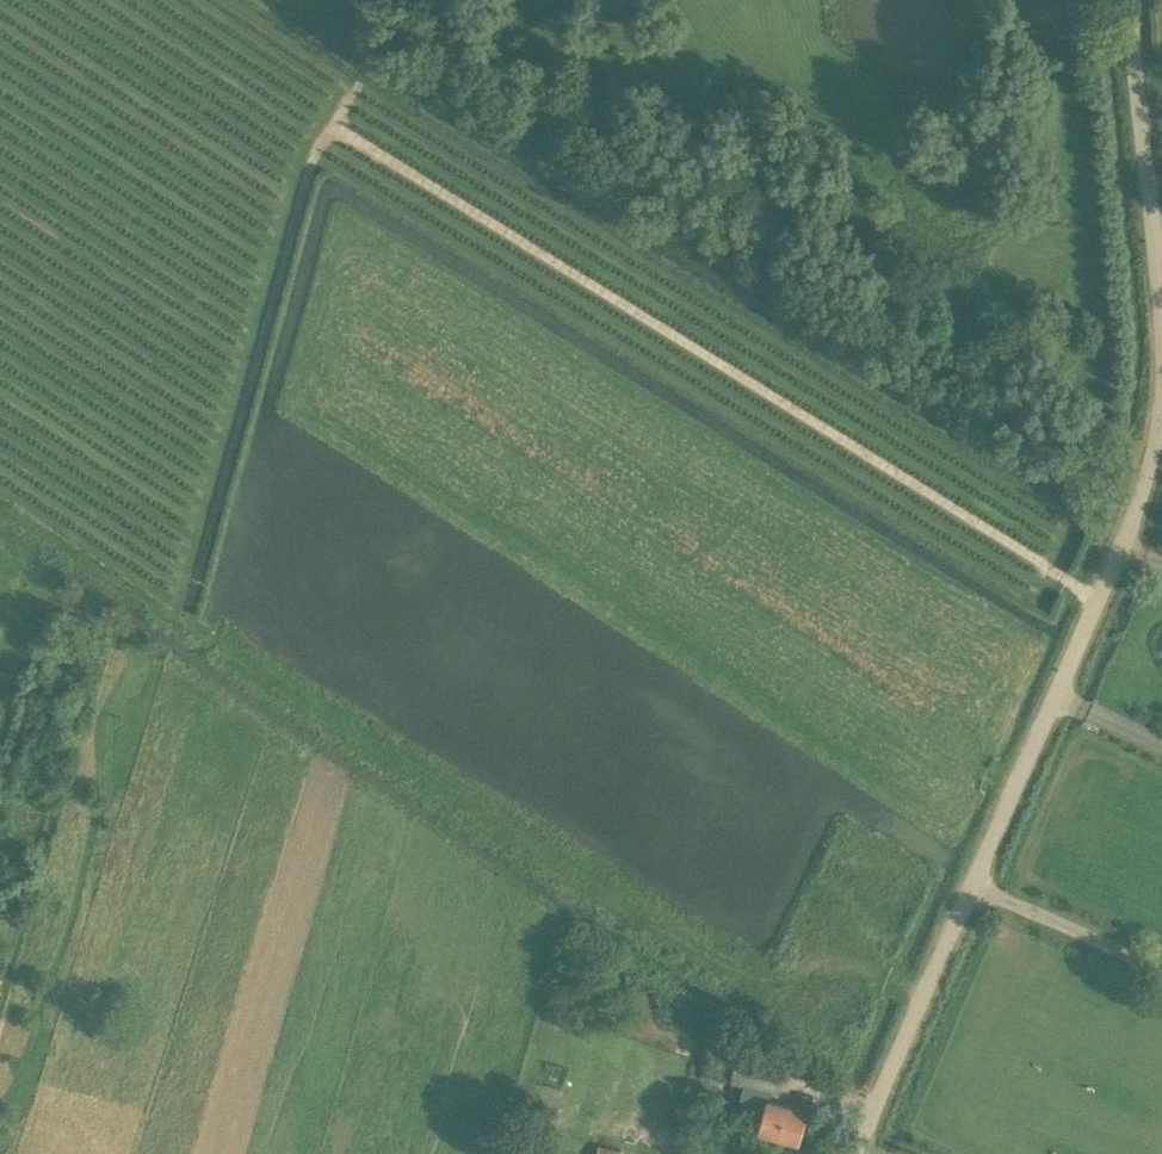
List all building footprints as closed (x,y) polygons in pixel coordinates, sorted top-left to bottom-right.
[(737,1051),(737,1053),(731,1051),(732,1046),(710,1041),(708,1051),(716,1054),(711,1074),(710,1074),(701,1072),(699,1078),(721,1086),(723,1077),(730,1080),(729,1082),(743,1086),(740,1098),(752,1101),(747,1118),(761,1122),(758,1132),(797,1142),(806,1109),(769,1099),(771,1091),(779,1093),(786,1065),(737,1051)] [(597,1145),(595,1153),(620,1153),(620,1150),(597,1145)]
